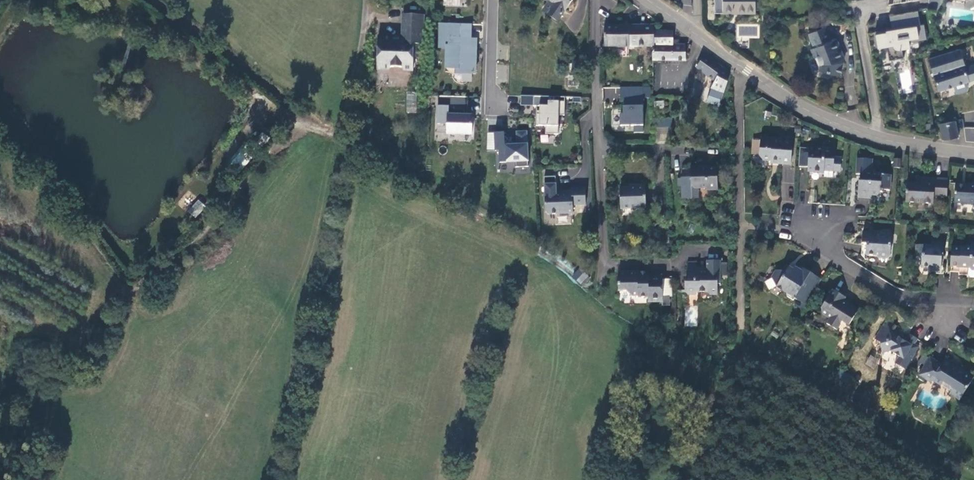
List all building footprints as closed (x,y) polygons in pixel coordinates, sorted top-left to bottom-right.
[(573,0),(549,0),(550,1),(543,11),(558,21),(573,0)] [(715,12),(755,12),(755,0),(715,0),(715,12)] [(887,29),(876,31),(879,47),(888,46),(891,59),(904,57),(903,48),(911,46),(910,41),(927,38),(925,24),(921,25),(918,10),(907,12),(910,27),(893,30),(888,31),(887,29)] [(907,12),(890,15),(893,30),(910,27),(907,12)] [(404,14),(404,37),(404,40),(399,40),(397,37),(379,36),(378,70),(389,71),(393,67),(402,67),(405,70),(414,70),(414,57),(415,43),(419,43),(420,14),(404,14)] [(471,24),(445,23),(444,30),(441,30),(440,48),(450,48),(450,59),(447,59),(447,68),(462,68),(462,73),(475,74),(476,58),(472,58),(473,39),(470,39),(471,24)] [(654,25),(606,26),(606,46),(653,47),(655,46),(654,32),(654,25)] [(737,35),(756,36),(756,27),(737,26),(737,35)] [(814,48),(811,49),(814,57),(817,56),(821,65),(819,70),(840,76),(843,63),(844,63),(844,62),(842,57),(844,57),(844,55),(843,55),(837,39),(832,41),(826,27),(809,34),(814,48)] [(653,47),(653,61),(686,61),(686,45),(673,45),(673,32),(654,32),(655,46),(653,47)] [(944,55),(953,86),(956,85),(957,91),(960,93),(968,91),(969,88),(968,82),(973,80),(973,65),(966,67),(961,49),(944,55)] [(731,73),(706,55),(696,68),(716,81),(711,88),(712,88),(723,92),(724,92),(731,73)] [(938,90),(945,87),(953,86),(944,55),(930,60),(934,73),(938,90)] [(573,76),(581,75),(581,61),(572,61),(572,62),(573,76)] [(633,132),(644,132),(643,97),(651,97),(651,86),(620,86),(620,126),(633,125),(633,132)] [(723,92),(712,88),(709,97),(720,101),(723,92)] [(406,113),(416,113),(417,93),(406,93),(406,113)] [(468,96),(439,95),(438,123),(448,123),(447,133),(472,134),(472,115),(468,115),(464,114),(464,110),(468,107),(468,96)] [(533,106),(534,96),(521,95),(521,105),(533,106)] [(555,96),(534,96),(533,106),(540,106),(540,114),(536,114),(536,125),(546,126),(545,134),(558,134),(559,115),(565,115),(565,101),(554,101),(555,96)] [(959,136),(956,121),(941,123),(944,140),(959,136)] [(671,126),(653,126),(653,141),(669,140),(671,126)] [(966,127),(965,140),(973,141),(973,128),(966,127)] [(504,132),(494,133),(495,150),(499,150),(500,162),(515,161),(516,167),(528,166),(527,131),(517,131),(517,142),(518,145),(512,145),(505,145),(504,132)] [(549,135),(541,134),(540,143),(549,143),(549,135)] [(765,162),(772,163),(782,163),(782,166),(792,167),(793,144),(783,143),(783,140),(762,139),(760,158),(765,162)] [(242,170),(252,153),(241,147),(231,164),(242,170)] [(810,154),(800,153),(800,168),(809,169),(809,174),(822,174),(826,172),(834,172),(836,151),(827,150),(827,149),(810,148),(810,154)] [(873,160),(857,159),(857,175),(861,175),(861,183),(860,183),(859,197),(871,198),(871,195),(879,195),(881,193),(883,193),(883,190),(891,191),(891,176),(874,175),(874,170),(872,170),(873,160)] [(718,190),(718,168),(700,168),(700,166),(691,167),(692,178),(683,178),(684,198),(698,197),(697,189),(707,188),(707,190),(718,190)] [(571,188),(571,190),(571,193),(556,194),(556,191),(555,176),(543,177),(546,212),(549,214),(573,213),(572,205),(586,204),(585,187),(571,188)] [(948,199),(949,181),(923,180),(923,184),(918,183),(918,185),(908,184),(907,204),(934,206),(935,198),(948,199)] [(957,184),(955,204),(973,205),(973,184),(970,184),(970,185),(957,184)] [(647,185),(638,186),(638,188),(630,187),(622,187),(622,208),(648,209),(647,185)] [(200,202),(190,213),(197,219),(207,209),(200,202)] [(881,231),(881,232),(881,235),(874,235),(864,234),(864,246),(868,246),(868,256),(869,256),(876,257),(877,257),(880,261),(889,261),(892,257),(894,232),(881,231)] [(941,272),(941,261),(941,256),(944,256),(945,241),(933,240),(932,246),(917,245),(917,257),(922,258),(922,269),(930,270),(931,271),(941,272)] [(951,269),(970,269),(972,271),(973,271),(973,243),(972,243),(972,248),(952,248),(951,269)] [(702,270),(698,271),(689,271),(689,280),(686,283),(686,294),(688,296),(695,296),(698,293),(707,293),(711,296),(718,296),(718,284),(721,285),(721,276),(720,264),(720,262),(708,262),(708,273),(705,273),(702,270)] [(689,271),(698,271),(696,269),(696,262),(689,263),(689,271)] [(571,276),(581,285),(588,276),(578,268),(571,276)] [(809,276),(811,273),(802,268),(800,271),(809,276)] [(807,306),(822,281),(811,273),(809,276),(800,271),(796,269),(794,271),(790,269),(788,273),(777,271),(772,279),(778,288),(787,294),(788,298),(795,301),(796,298),(807,306)] [(650,303),(655,303),(654,276),(650,276),(650,272),(633,272),(633,279),(620,279),(620,291),(627,291),(633,297),(639,297),(639,301),(649,301),(650,303)] [(654,276),(655,303),(664,302),(664,297),(663,279),(663,276),(654,276)] [(671,279),(663,279),(664,297),(672,296),(671,279)] [(834,291),(823,308),(825,314),(833,319),(830,324),(840,330),(845,321),(851,325),(860,312),(849,306),(850,304),(845,302),(847,298),(834,291)] [(910,334),(908,338),(907,340),(901,336),(903,334),(904,333),(900,331),(902,328),(889,320),(876,339),(883,343),(886,354),(892,352),(906,360),(907,358),(911,361),(921,347),(914,343),(915,342),(918,343),(920,339),(910,334)] [(873,368),(878,359),(870,354),(865,363),(873,368)] [(922,360),(929,364),(932,358),(926,354),(922,360)] [(963,367),(963,369),(956,365),(955,361),(949,358),(945,364),(933,357),(932,358),(929,364),(922,376),(933,384),(936,380),(944,385),(946,383),(952,387),(953,391),(951,395),(961,401),(973,379),(973,374),(963,367)] [(944,385),(953,391),(952,387),(946,383),(944,385)]
